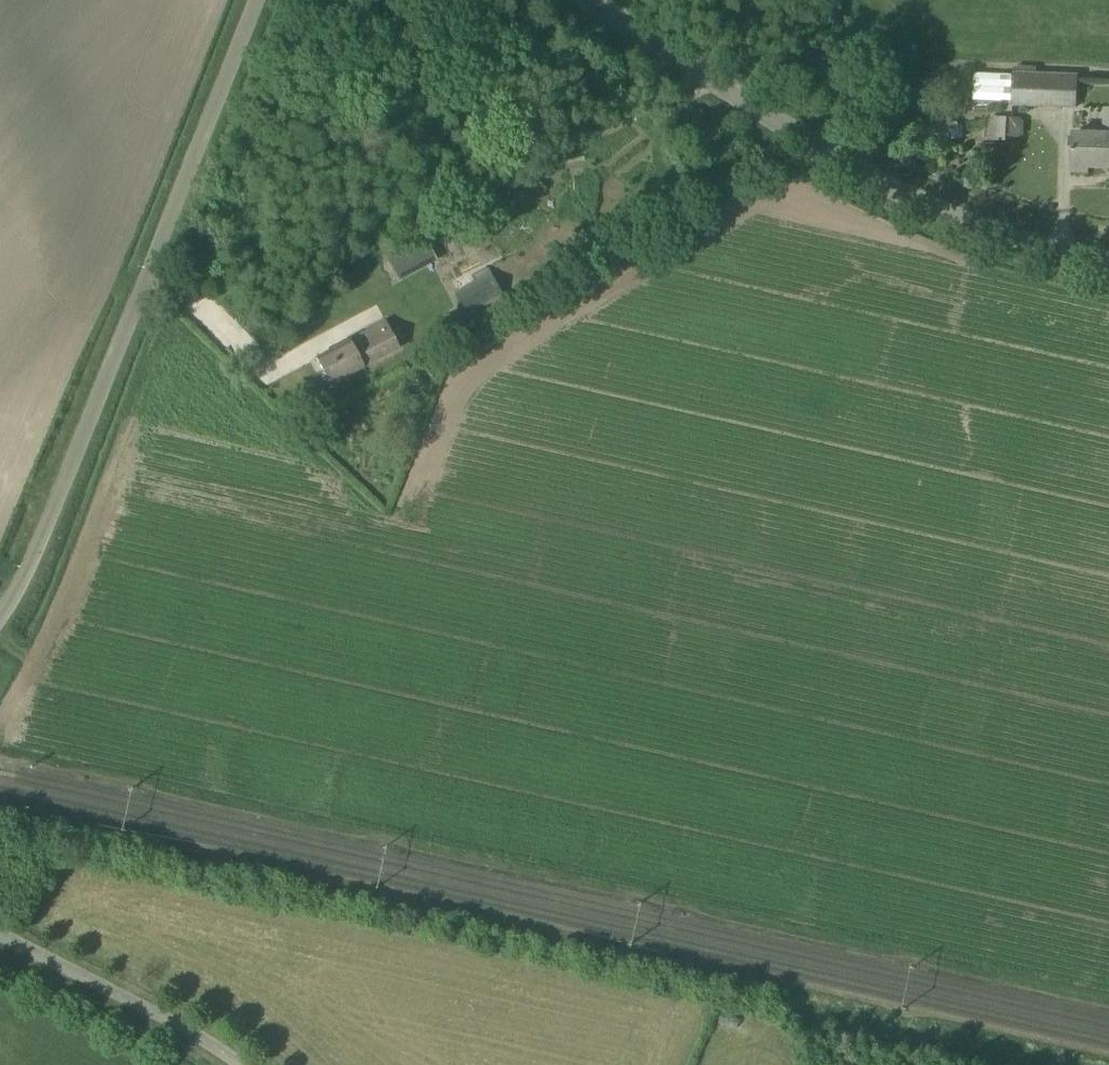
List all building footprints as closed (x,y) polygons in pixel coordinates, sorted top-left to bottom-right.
[(1070,76),(1070,69),(1015,67),(1015,75),(949,74),(948,100),(1014,102),(1014,105),(1026,105),(1026,115),(1044,115),(1044,105),(1076,106),(1077,77),(1070,76)] [(1104,110),(1104,133),(1074,133),(1073,172),(1089,173),(1089,167),(1108,168),(1108,110),(1104,110)] [(991,117),(990,140),(1006,141),(1007,118),(991,117)] [(422,231),(383,252),(398,281),(437,260),(422,231)] [(454,293),(463,308),(439,321),(450,342),(509,308),(501,295),(489,273),(454,293)] [(330,385),(349,375),(399,350),(385,323),(316,358),(322,369),(320,373),(324,380),(328,382),(330,385)]
